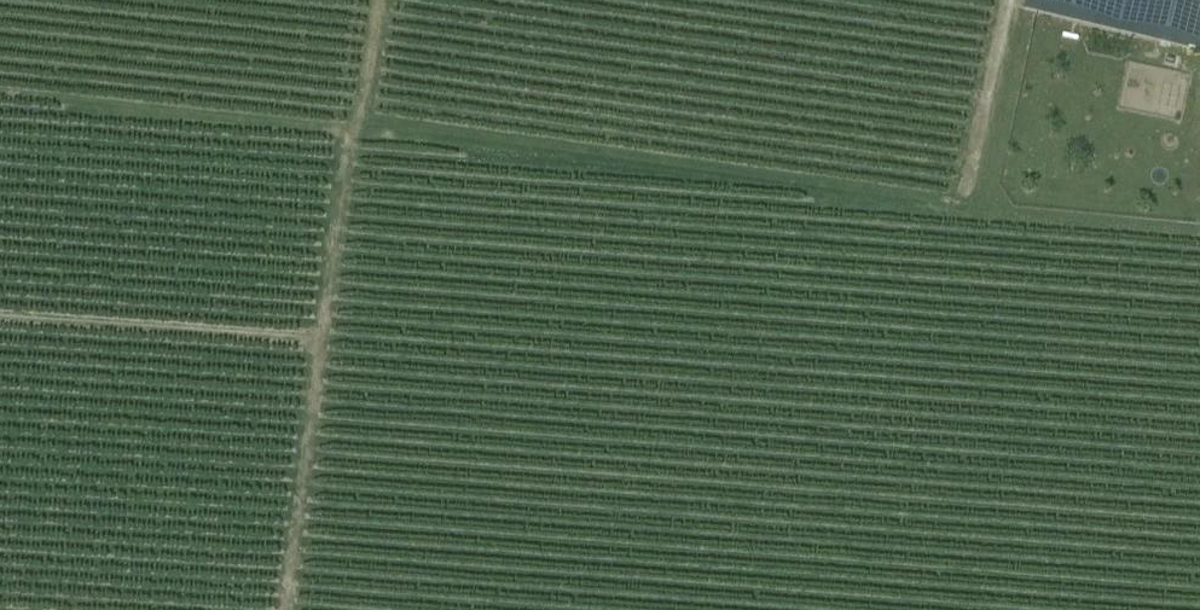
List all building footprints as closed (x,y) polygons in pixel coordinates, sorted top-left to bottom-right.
[(1025,8),(1199,50),(1199,0),(1027,0),(1025,8)]
